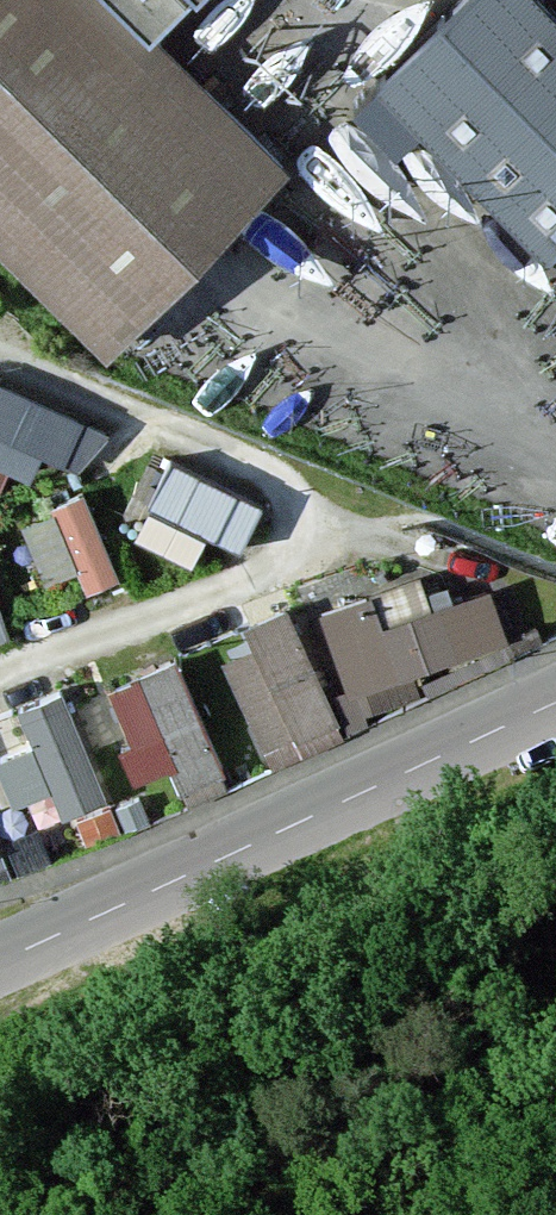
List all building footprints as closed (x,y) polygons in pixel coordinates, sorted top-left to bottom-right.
[(108,367),(293,182),(158,48),(206,0),(0,0),(0,261),(108,367)] [(537,0),(470,0),(372,94),(553,276),(555,272),(555,19),(537,0)] [(0,386),(0,460),(35,476),(47,451),(82,468),(98,433),(0,386)] [(175,451),(143,529),(202,553),(215,521),(248,534),(267,488),(175,451)] [(26,510),(54,583),(120,558),(92,485),(26,510)] [(15,627),(0,579),(0,631),(15,627)] [(422,585),(321,622),(348,696),(501,639),(484,594),(432,613),(422,585)] [(112,673),(135,771),(186,759),(191,780),(221,773),(194,654),(112,673)] [(56,778),(67,807),(114,789),(70,680),(20,700),(33,733),(0,746),(0,747),(18,793),(56,778)]
